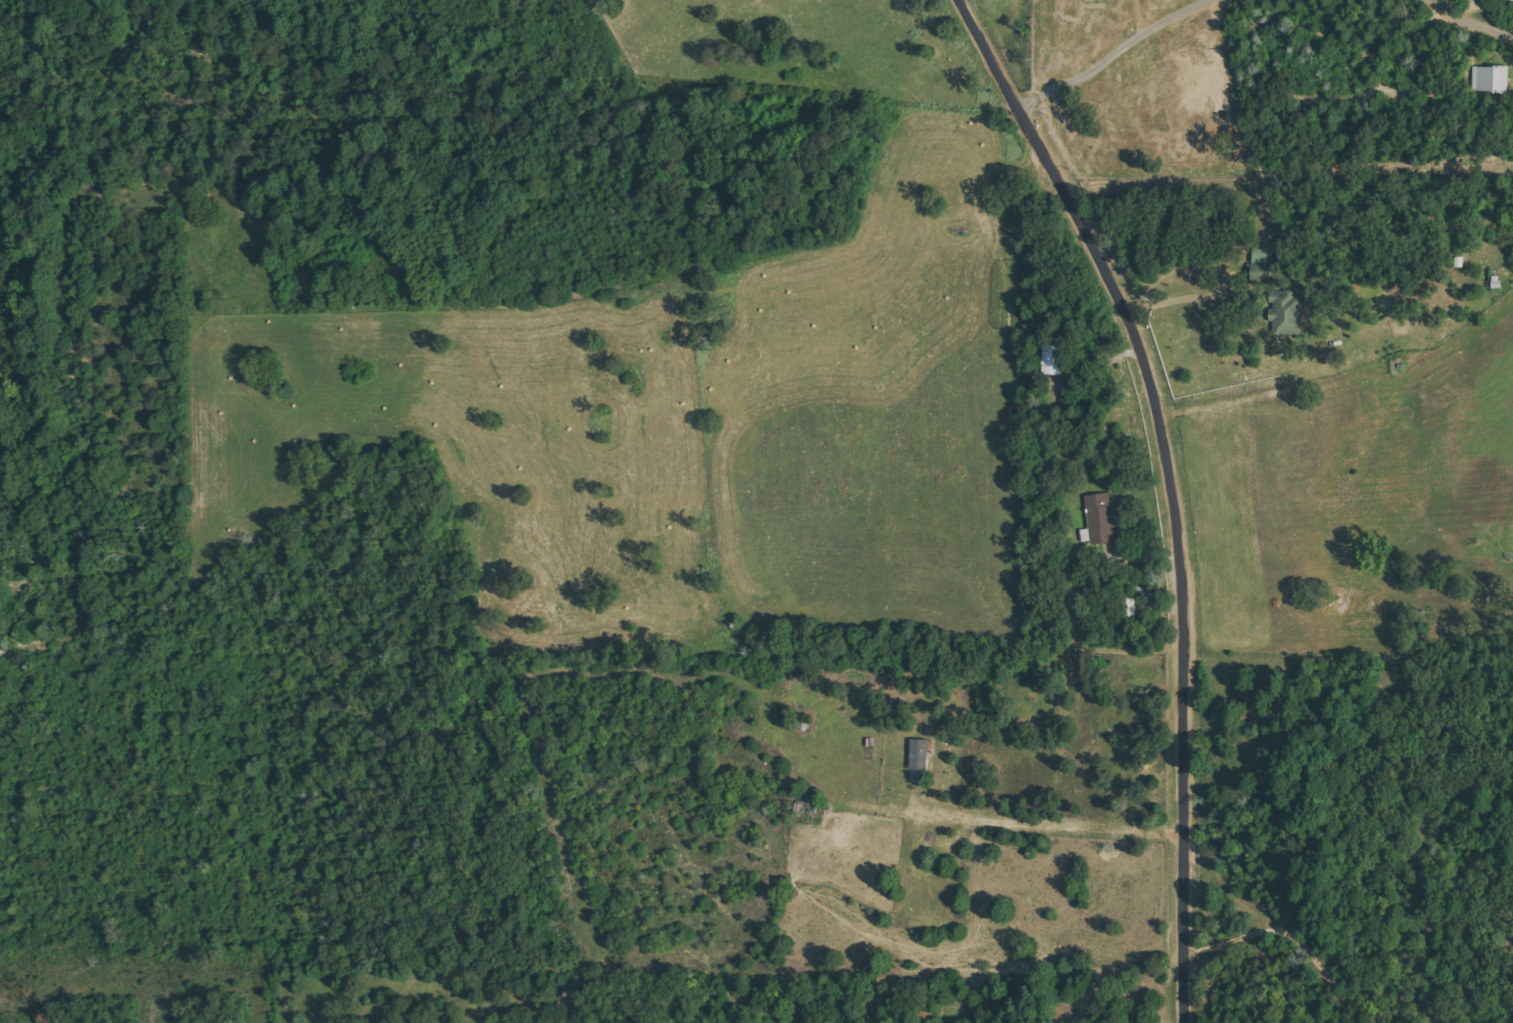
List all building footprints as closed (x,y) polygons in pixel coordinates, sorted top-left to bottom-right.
[(1472,92),(1509,93),(1509,66),(1473,66),(1472,92)] [(1272,248),(1252,249),(1253,281),(1272,281),(1272,248)] [(1298,336),(1303,298),(1295,297),(1296,292),(1272,289),(1270,302),(1273,302),(1271,321),(1273,322),(1272,333),(1298,336)] [(1062,374),(1063,343),(1044,342),(1043,374),(1062,374)] [(1117,540),(1112,492),(1086,495),(1089,529),(1081,529),(1082,544),(1117,540)] [(1122,599),(1124,617),(1136,616),(1134,597),(1122,599)] [(930,739),(912,739),(911,769),(929,769),(930,739)]
